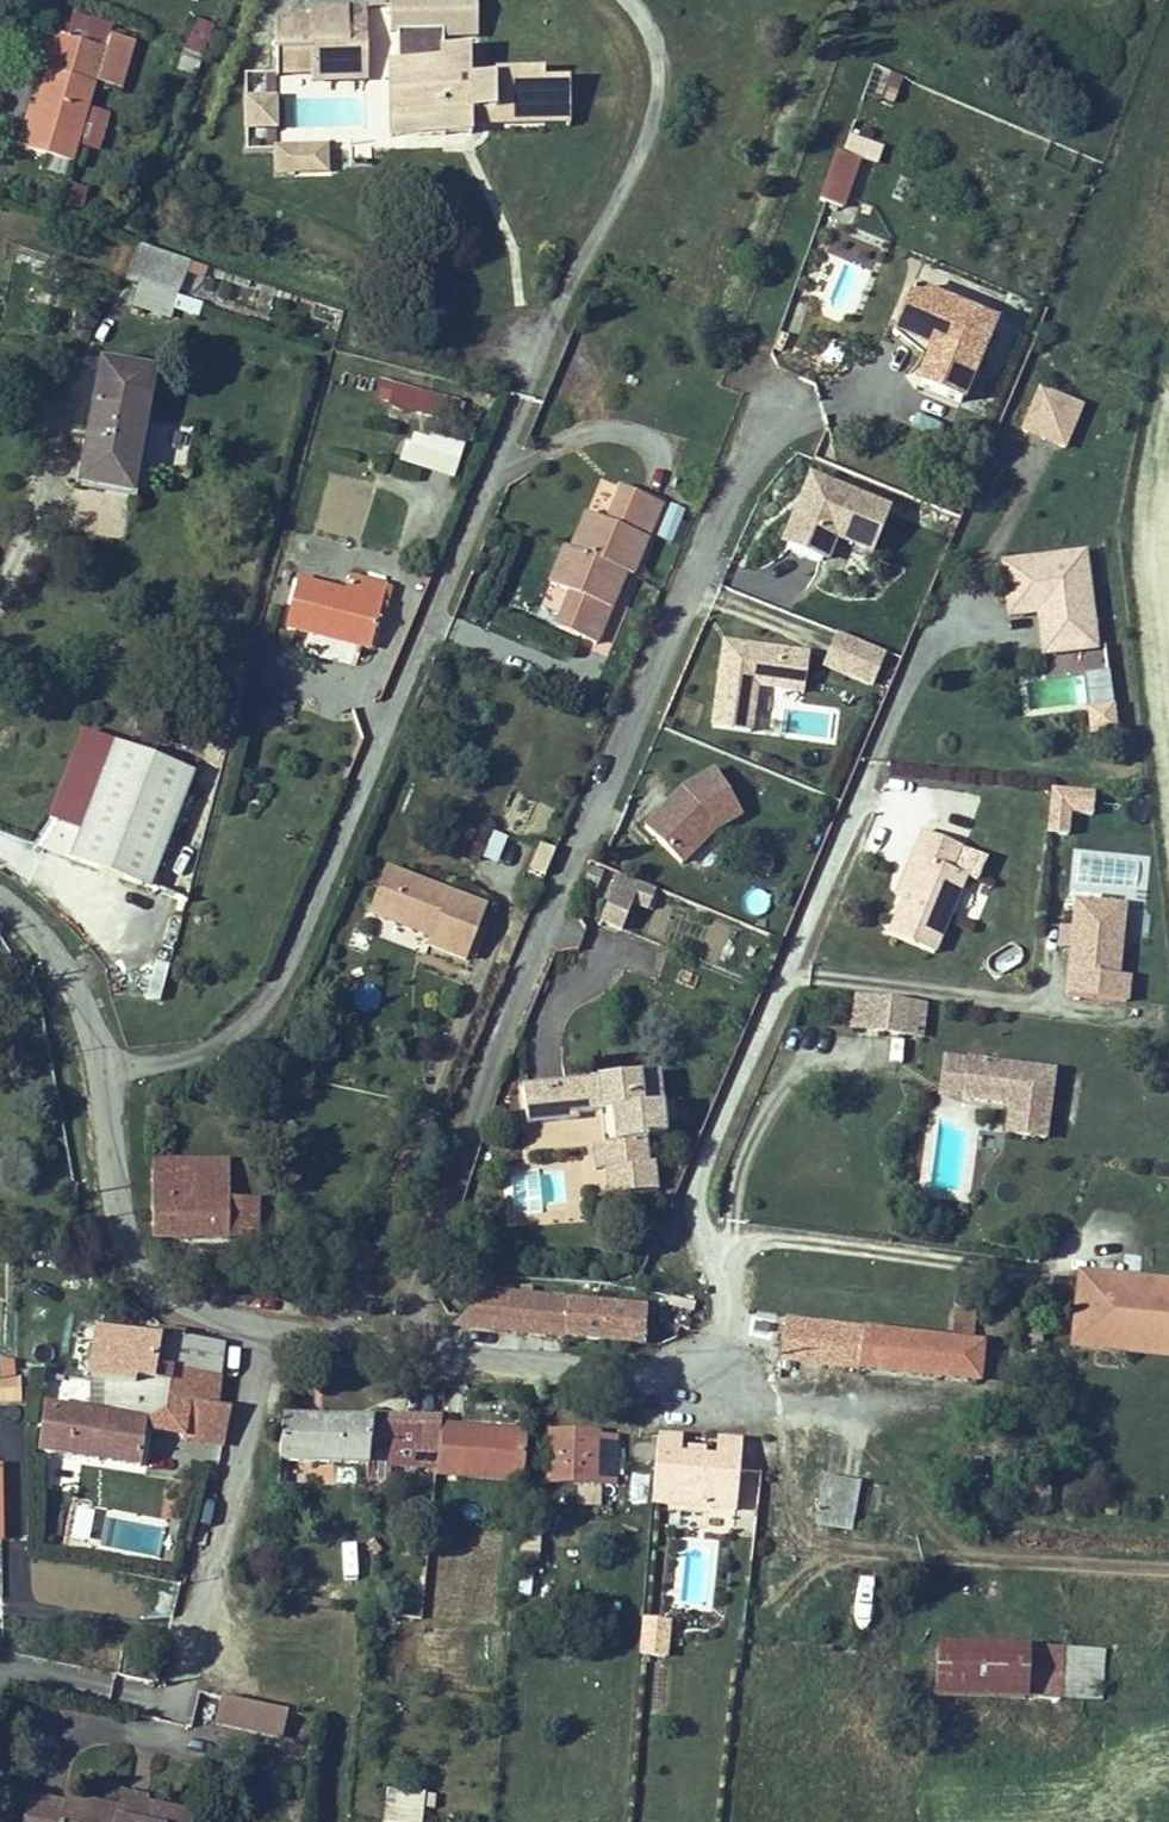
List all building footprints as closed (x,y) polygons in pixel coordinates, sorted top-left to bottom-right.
[(188,34),(205,40),(215,10),(199,4),(188,34)] [(349,36),(350,45),(366,44),(366,20),(366,15),(348,15),(348,10),(310,11),(311,18),(311,37),(349,36)] [(311,37),(311,18),(292,19),(293,48),(311,47),(311,37)] [(392,104),(393,134),(405,133),(405,129),(444,127),(444,131),(453,131),(470,130),(470,120),(470,108),(544,106),(543,78),(543,70),(518,70),(518,75),(469,76),(468,46),(442,47),(441,31),(421,31),(422,57),(414,57),(409,57),(409,103),(392,104)] [(422,57),(421,31),(414,31),(414,57),(422,57)] [(193,74),(205,40),(188,34),(185,42),(177,69),(193,74)] [(36,109),(25,148),(71,161),(71,158),(79,160),(83,146),(75,144),(94,79),(104,81),(115,40),(106,37),(102,48),(57,35),(36,109)] [(367,74),(366,44),(350,45),(349,36),(311,37),(311,47),(311,69),(312,78),(367,74)] [(115,40),(104,81),(120,87),(131,45),(115,40)] [(311,47),(293,48),(276,49),(276,70),(311,69),(311,47)] [(392,104),(409,103),(409,57),(391,58),(392,104)] [(873,65),(864,93),(895,103),(904,75),(873,65)] [(470,108),(470,120),(569,117),(568,78),(543,78),(544,106),(470,108)] [(278,95),(242,96),(242,131),(279,130),(278,95)] [(25,148),(36,109),(29,107),(19,145),(25,148)] [(878,164),(883,144),(847,134),(842,153),(878,164)] [(273,143),(273,175),(329,175),(328,143),(273,143)] [(858,165),(835,157),(819,206),(841,214),(858,165)] [(69,184),(65,207),(86,209),(89,187),(69,184)] [(825,249),(869,271),(880,249),(836,227),(825,249)] [(176,293),(190,258),(140,243),(125,278),(176,293)] [(899,318),(938,333),(933,346),(919,382),(961,398),(994,320),(912,286),(899,318)] [(197,319),(203,303),(178,295),(172,311),(197,319)] [(899,318),(893,331),(933,346),(938,333),(899,318)] [(81,481),(105,485),(107,476),(131,480),(150,372),(102,364),(81,481)] [(377,381),(373,407),(434,416),(438,390),(377,381)] [(1080,407),(1038,391),(1022,432),(1063,448),(1080,407)] [(455,419),(461,401),(442,395),(436,413),(455,419)] [(460,445),(412,431),(404,459),(453,473),(460,445)] [(808,470),(779,540),(833,562),(841,541),(873,554),(893,504),(808,470)] [(129,490),(131,480),(107,476),(105,485),(129,490)] [(596,639),(626,567),(632,570),(661,499),(621,482),(606,516),(587,509),(572,545),(565,542),(549,580),(569,589),(556,622),(596,639)] [(674,543),(686,509),(669,503),(657,537),(674,543)] [(1000,568),(1006,612),(1044,607),(1048,638),(1092,632),(1083,558),(1000,568)] [(344,590),(297,579),(284,626),(324,635),(325,630),(371,639),(386,583),(348,575),(344,590)] [(1044,607),(1006,612),(1007,621),(1036,618),(1041,660),(1094,653),(1092,632),(1048,638),(1044,607)] [(369,645),(371,639),(325,630),(324,635),(369,645)] [(824,668),(872,688),(887,653),(839,633),(824,668)] [(720,639),(710,723),(751,727),(757,680),(804,686),(809,650),(720,639)] [(1105,665),(1081,669),(1086,704),(1104,701),(1110,700),(1105,665)] [(1104,701),(1086,704),(1089,728),(1115,725),(1112,701),(1105,702),(1104,701)] [(69,857),(148,886),(191,771),(114,743),(69,857)] [(681,789),(648,823),(686,861),(710,833),(742,814),(717,769),(681,789)] [(1050,786),(1046,824),(1067,826),(1070,805),(1088,808),(1090,791),(1050,786)] [(489,830),(482,860),(501,864),(508,835),(489,830)] [(963,849),(923,831),(912,855),(920,859),(903,897),(887,934),(932,953),(965,877),(953,872),(963,849)] [(544,873),(554,849),(540,843),(530,868),(544,873)] [(920,859),(912,855),(896,894),(903,897),(920,859)] [(427,943),(465,957),(467,953),(476,929),(485,905),(385,867),(368,913),(430,935),(427,943)] [(660,891),(616,872),(593,928),(618,938),(631,905),(651,912),(660,891)] [(1125,901),(1075,895),(1073,924),(1063,924),(1061,942),(1072,943),(1066,989),(1127,996),(1130,974),(1115,973),(1125,901)] [(476,929),(467,953),(473,955),(482,932),(476,929)] [(159,1001),(170,965),(153,960),(142,995),(159,1001)] [(923,999),(855,991),(851,1025),(919,1033),(923,999)] [(973,1101),(977,1067),(948,1064),(945,1097),(973,1101)] [(1047,1075),(977,1067),(973,1101),(971,1120),(1007,1124),(1006,1134),(1041,1138),(1047,1075)] [(522,1085),(526,1125),(576,1119),(576,1113),(598,1111),(609,1110),(612,1139),(601,1140),(602,1144),(604,1168),(604,1170),(614,1169),(617,1193),(656,1188),(654,1161),(648,1161),(645,1135),(664,1133),(663,1121),(661,1102),(658,1071),(522,1085)] [(661,1102),(663,1121),(673,1120),(670,1102),(661,1102)] [(612,1139),(609,1110),(598,1111),(601,1140),(612,1139)] [(604,1168),(602,1144),(592,1146),(594,1169),(604,1168)] [(196,1199),(196,1163),(152,1163),(152,1237),(255,1237),(255,1200),(222,1199),(196,1199)] [(222,1199),(222,1163),(196,1163),(196,1199),(222,1199)] [(607,1194),(617,1193),(614,1169),(604,1170),(607,1194)] [(1077,1276),(1072,1330),(1102,1334),(1100,1351),(1168,1359),(1168,1286),(1141,1283),(1138,1307),(1115,1304),(1117,1289),(1117,1287),(1115,1283),(1114,1281),(1113,1281),(1112,1280),(1111,1280),(1110,1280),(1077,1276)] [(495,1283),(454,1323),(553,1332),(558,1290),(495,1283)] [(603,1325),(640,1335),(651,1296),(614,1288),(603,1325)] [(801,1379),(802,1360),(978,1379),(982,1342),(974,1341),(977,1313),(955,1311),(952,1337),(897,1331),(786,1317),(785,1321),(779,1377),(801,1379)] [(155,1339),(98,1330),(90,1378),(106,1380),(137,1385),(137,1381),(162,1385),(170,1386),(173,1367),(219,1374),(224,1344),(184,1339),(184,1334),(158,1331),(155,1339)] [(1102,1334),(1072,1330),(1070,1348),(1100,1351),(1102,1334)] [(168,1396),(186,1399),(214,1403),(218,1377),(219,1374),(173,1367),(170,1386),(168,1396)] [(0,1376),(0,1404),(21,1403),(20,1375),(0,1376)] [(144,1428),(155,1430),(162,1385),(137,1381),(137,1385),(106,1380),(105,1412),(44,1405),(37,1450),(139,1464),(144,1428)] [(155,1430),(179,1435),(186,1399),(168,1396),(170,1386),(162,1385),(155,1430)] [(229,1406),(214,1403),(186,1399),(179,1435),(222,1443),(229,1406)] [(282,1417),(278,1461),(435,1467),(440,1425),(441,1422),(282,1417)] [(522,1480),(526,1432),(440,1425),(435,1467),(435,1473),(522,1480)] [(596,1433),(547,1432),(547,1480),(615,1481),(615,1436),(596,1436),(596,1433)] [(681,1438),(657,1436),(652,1504),(735,1510),(738,1441),(715,1439),(714,1451),(681,1449),(681,1438)] [(824,1474),(817,1512),(852,1519),(858,1480),(824,1474)] [(815,1523),(851,1528),(852,1519),(817,1512),(815,1523)] [(640,1618),(637,1659),(668,1661),(671,1620),(640,1618)] [(938,1693),(1026,1695),(1027,1647),(938,1644),(938,1693)] [(1026,1695),(1059,1696),(1060,1648),(1027,1647),(1026,1695)] [(1100,1697),(1101,1649),(1060,1648),(1059,1696),(1100,1697)] [(286,1709),(222,1696),(216,1724),(280,1737),(286,1709)] [(309,1741),(311,1720),(290,1718),(289,1739),(309,1741)] [(144,1797),(122,1793),(119,1805),(142,1810),(143,1802),(144,1797)] [(24,1821),(189,1821),(191,1812),(143,1802),(142,1810),(119,1805),(67,1795),(66,1802),(30,1794),(24,1821)]
